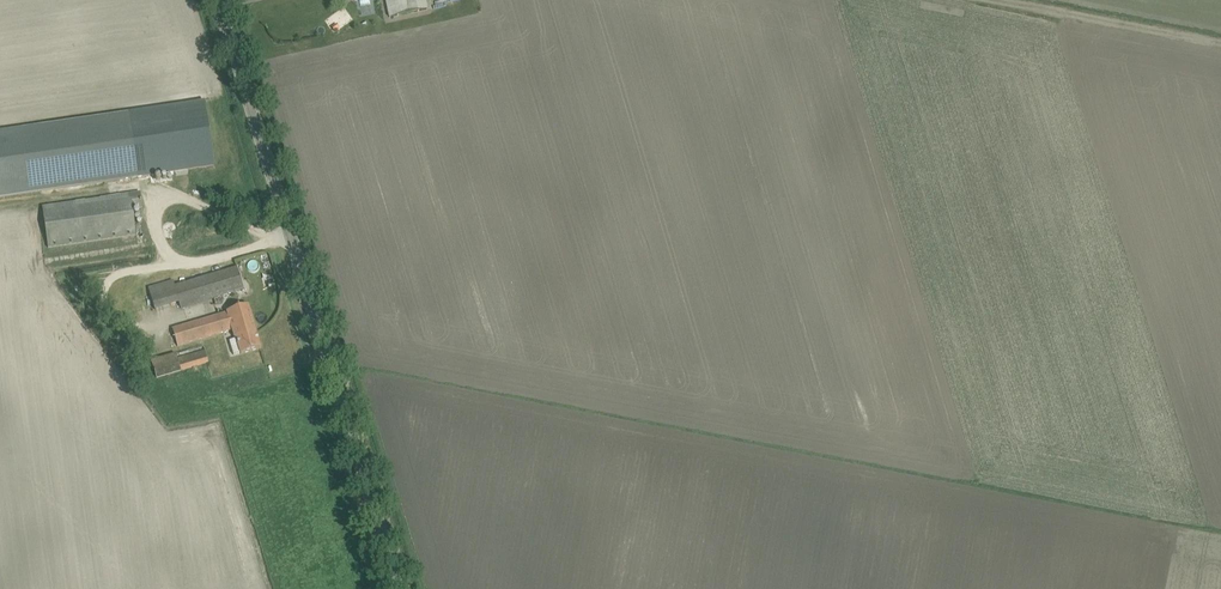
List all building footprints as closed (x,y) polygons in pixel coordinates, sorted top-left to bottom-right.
[(389,17),(428,9),(426,0),(386,0),(389,17)] [(129,113),(0,132),(0,197),(139,176),(129,113)] [(143,209),(140,191),(42,206),(48,249),(137,236),(133,210),(143,209)] [(198,265),(202,277),(175,285),(173,280),(148,287),(155,310),(179,303),(181,309),(244,290),(237,267),(209,275),(205,262),(198,265)] [(172,328),(178,347),(231,331),(234,339),(236,339),(241,354),(261,348),(248,306),(172,328)] [(209,363),(205,350),(177,358),(176,354),(151,361),(157,379),(209,363)]
